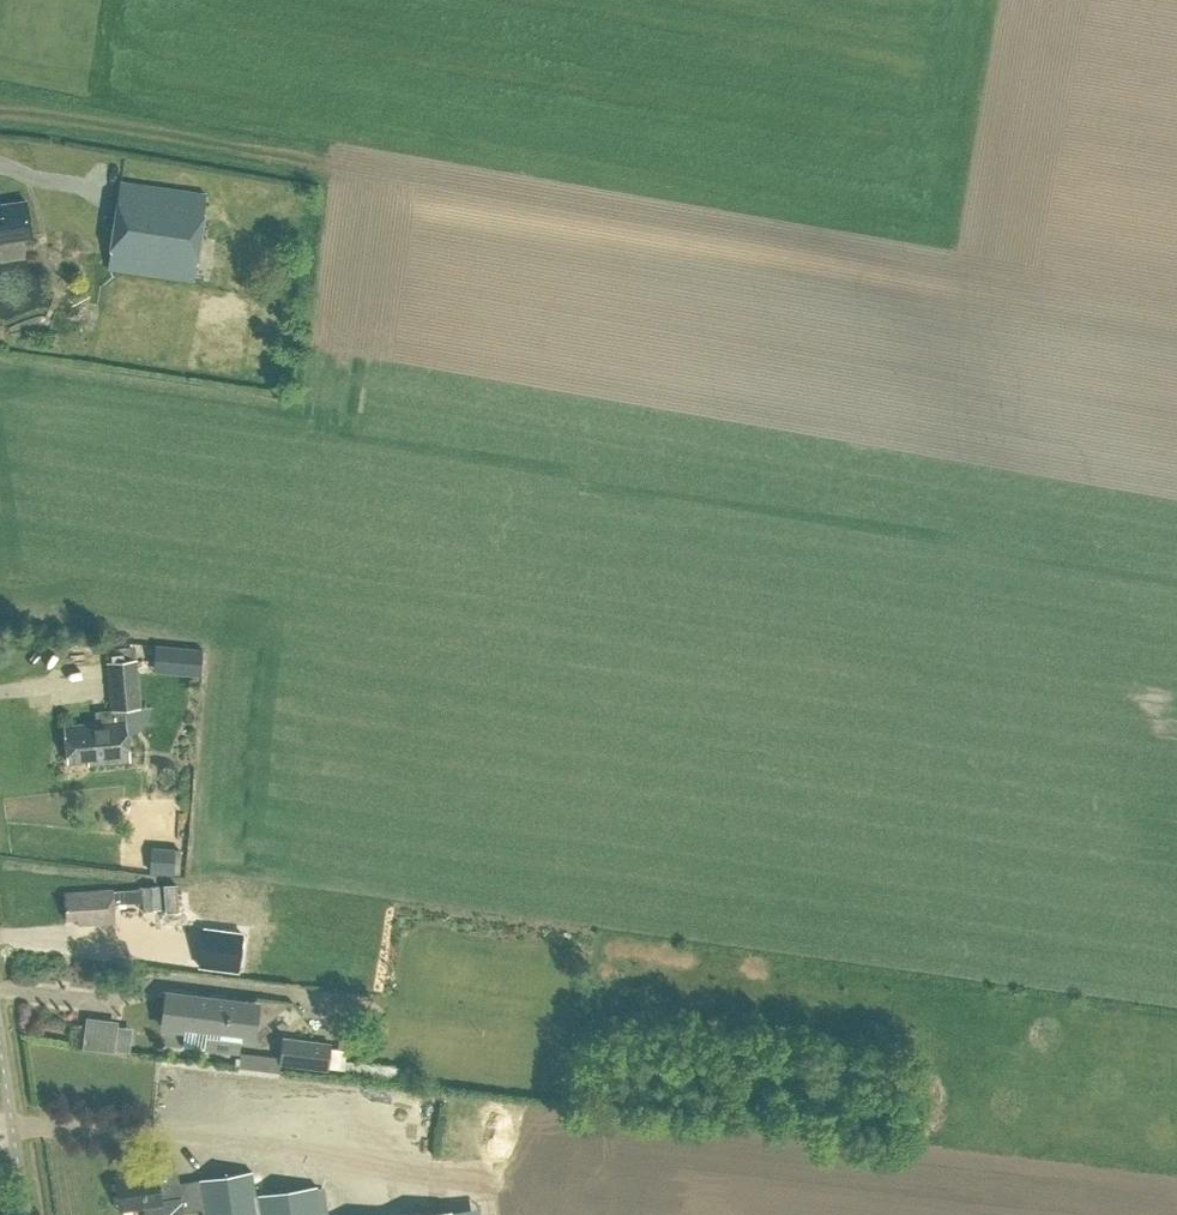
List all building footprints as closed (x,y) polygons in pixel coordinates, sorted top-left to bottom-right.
[(110,266),(195,275),(205,188),(120,179),(110,266)] [(33,240),(27,200),(0,203),(0,200),(0,245),(33,240)] [(155,645),(153,662),(201,667),(202,650),(155,645)] [(87,759),(88,764),(128,760),(123,709),(141,707),(136,658),(105,661),(109,710),(95,711),(96,722),(64,725),(67,761),(87,759)] [(151,847),(148,872),(171,875),(174,850),(151,847)] [(163,885),(165,912),(177,911),(175,884),(163,885)] [(140,885),(142,910),(160,908),(158,885),(140,885)] [(77,918),(77,924),(114,922),(113,903),(141,901),(139,887),(112,889),(112,888),(64,891),(65,918),(77,918)] [(204,928),(199,966),(237,971),(242,933),(204,928)] [(184,1028),(182,1046),(239,1053),(241,1035),(253,1037),(257,1005),(165,994),(161,1025),(184,1028)] [(240,1069),(280,1073),(281,1066),(331,1072),(334,1044),(285,1038),(283,1058),(242,1053),(240,1069)] [(338,1040),(336,1061),(352,1062),(353,1041),(338,1040)] [(145,1214),(182,1214),(182,1212),(203,1209),(204,1214),(334,1214),(335,1214),(332,1199),(319,1201),(316,1185),(255,1194),(252,1170),(158,1185),(156,1170),(114,1177),(119,1210),(144,1206),(145,1214)]
